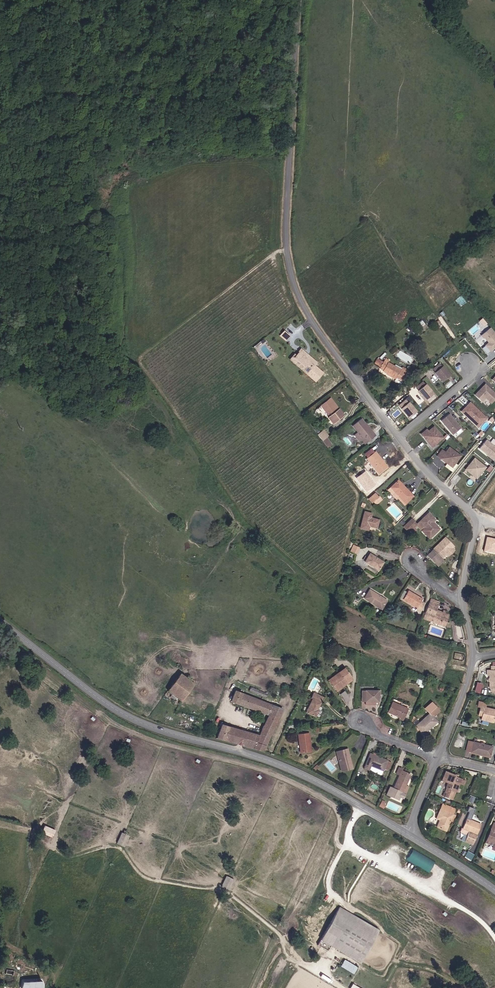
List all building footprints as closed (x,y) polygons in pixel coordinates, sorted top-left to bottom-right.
[(442,326),(433,313),(430,314),(433,319),(434,318),(436,322),(434,324),(438,329),(442,326)] [(483,348),(487,354),(494,347),(494,334),(491,328),(482,336),(484,338),(485,337),(490,343),(483,348)] [(283,330),(279,335),(286,340),(290,335),(283,330)] [(289,359),(307,374),(318,361),(299,347),(289,359)] [(402,367),(401,369),(387,362),(389,360),(385,358),(383,362),(380,367),(379,369),(383,371),(382,371),(386,373),(385,374),(395,380),(396,378),(402,382),(409,371),(402,367)] [(380,367),(383,362),(376,359),(374,364),(380,367)] [(450,375),(442,366),(441,367),(439,364),(433,369),(435,372),(434,372),(442,382),(450,375)] [(433,393),(431,391),(425,384),(425,385),(422,383),(416,387),(419,390),(418,391),(425,400),(433,393)] [(476,394),(483,401),(486,398),(492,404),(494,401),(494,392),(486,384),(476,394)] [(338,410),(329,399),(321,406),(329,417),(328,417),(333,423),(343,415),(339,409),(338,410)] [(339,409),(330,399),(329,399),(338,410),(339,409)] [(413,409),(408,402),(407,403),(405,400),(399,405),(402,408),(401,409),(408,417),(416,411),(413,409)] [(487,418),(471,402),(462,411),(479,427),(487,418)] [(395,418),(402,411),(396,406),(390,412),(395,418)] [(450,413),(441,420),(453,434),(461,427),(450,413)] [(375,435),(362,419),(352,426),(357,433),(354,435),(359,442),(361,440),(364,444),(375,435)] [(429,431),(427,429),(421,434),(433,447),(444,438),(435,427),(429,431)] [(327,437),(328,436),(324,430),(318,435),(322,441),(327,437)] [(332,444),(327,437),(322,441),(327,448),(332,444)] [(479,448),(494,460),(494,459),(494,446),(486,439),(479,448)] [(446,452),(442,449),(437,456),(453,468),(462,456),(450,447),(446,452)] [(388,467),(375,451),(366,458),(369,462),(364,466),(369,471),(373,467),(379,474),(388,467)] [(487,467),(475,458),(466,470),(477,479),(487,467)] [(413,496),(398,480),(387,490),(396,499),(397,498),(399,496),(406,503),(413,496)] [(373,502),(378,497),(374,493),(368,499),(372,503),(373,502)] [(406,503),(399,496),(397,498),(404,505),(406,503)] [(376,505),(382,500),(379,497),(378,497),(373,502),(376,505)] [(377,528),(379,520),(370,518),(372,514),(364,512),(360,528),(368,530),(369,526),(377,528)] [(439,529),(432,522),(435,520),(428,513),(416,525),(422,530),(424,528),(432,536),(439,529)] [(416,525),(410,519),(403,526),(408,532),(416,525)] [(453,549),(452,548),(447,543),(449,542),(445,537),(433,549),(432,549),(426,555),(434,563),(440,557),(441,558),(446,554),(447,555),(453,549)] [(487,537),(485,551),(494,553),(494,552),(494,539),(487,537)] [(356,553),(358,548),(353,545),(350,551),(356,553)] [(383,562),(369,554),(367,557),(365,556),(363,560),(365,561),(364,561),(378,570),(383,562)] [(437,566),(444,560),(441,558),(440,557),(434,563),(437,566)] [(411,585),(409,589),(421,596),(423,592),(411,585)] [(387,600),(369,590),(364,599),(381,609),(387,600)] [(421,602),(422,599),(408,591),(403,600),(417,608),(416,610),(419,612),(424,604),(421,602)] [(446,622),(449,614),(436,610),(439,602),(431,599),(423,619),(432,622),(433,618),(446,622)] [(444,626),(446,622),(433,618),(432,622),(444,626)] [(491,666),(491,670),(487,670),(487,675),(489,675),(490,688),(490,692),(494,692),(494,666),(491,666)] [(337,691),(352,680),(344,669),(328,680),(337,691)] [(181,701),(194,684),(192,683),(194,681),(191,679),(190,681),(180,674),(167,691),(172,694),(177,698),(181,701)] [(476,681),(474,691),(480,693),(482,683),(476,681)] [(267,694),(251,687),(249,691),(266,698),(267,694)] [(283,709),(234,690),(230,701),(267,714),(259,735),(222,723),(217,737),(263,752),(283,709)] [(345,702),(349,700),(345,690),(341,692),(345,702)] [(378,702),(378,691),(361,690),(361,702),(365,702),(378,702)] [(317,709),(323,697),(313,693),(311,698),(313,699),(306,712),(315,717),(319,710),(317,709)] [(402,720),(407,709),(392,702),(388,712),(400,718),(399,719),(402,720)] [(423,734),(437,722),(433,717),(440,711),(431,702),(424,708),(429,714),(420,722),(416,726),(423,734)] [(485,707),(486,703),(478,702),(477,706),(480,707),(478,715),(482,716),(481,720),(480,724),(492,726),(494,714),(494,710),(485,707)] [(311,751),(309,734),(298,735),(300,752),(311,751)] [(490,756),(492,747),(473,742),(471,752),(490,756)] [(348,759),(345,749),(336,751),(341,772),(353,769),(350,759),(348,759)] [(383,771),(387,761),(370,754),(364,768),(369,770),(370,766),(383,771)] [(405,785),(410,775),(401,771),(399,775),(393,788),(389,787),(386,795),(399,800),(400,797),(405,785)] [(453,791),(457,783),(460,784),(463,785),(465,781),(454,776),(455,775),(445,771),(441,781),(448,783),(443,796),(452,800),(455,792),(453,791)] [(403,798),(408,787),(405,785),(400,797),(403,798)] [(446,831),(450,821),(452,822),(455,816),(453,815),(455,809),(442,804),(436,818),(440,820),(437,827),(446,831)] [(477,834),(481,824),(470,820),(473,813),(469,812),(462,829),(461,828),(460,831),(460,833),(466,835),(467,834),(468,831),(477,834)] [(493,823),(487,840),(494,843),(494,824),(493,823)] [(120,832),(117,843),(126,846),(129,835),(120,832)] [(472,845),(475,839),(467,836),(465,842),(472,845)] [(430,871),(436,860),(411,847),(405,858),(430,871)] [(221,886),(230,890),(234,878),(225,875),(221,886)] [(377,928),(337,905),(318,939),(358,962),(377,928)] [(354,973),(358,966),(344,959),(341,966),(354,973)] [(19,979),(19,987),(41,987),(40,978),(19,979)]
